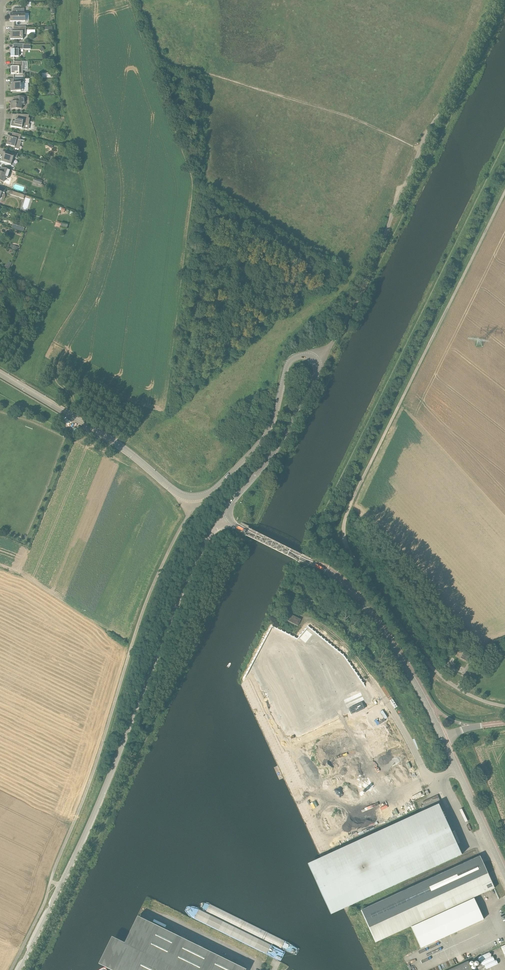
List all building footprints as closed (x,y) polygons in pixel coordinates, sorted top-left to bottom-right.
[(13,13),(10,13),(10,21),(25,21),(25,13),(24,13),(24,8),(13,8),(13,13)] [(14,31),(11,31),(11,39),(23,39),(23,34),(26,34),(26,26),(13,26),(14,31)] [(11,49),(11,57),(19,57),(19,49),(23,49),(23,44),(14,44),(14,49),(11,49)] [(11,67),(11,74),(23,74),(23,61),(14,62),(14,67),(11,67)] [(14,83),(11,83),(11,91),(11,92),(21,91),(23,91),(23,83),(24,83),(23,79),(14,79),(14,83)] [(11,109),(22,109),(22,105),(25,105),(25,96),(15,96),(15,101),(11,102),(11,109)] [(24,129),(29,130),(30,125),(29,124),(30,118),(29,118),(29,115),(18,114),(17,120),(13,119),(11,127),(16,128),(22,129),(24,129)] [(6,145),(8,145),(8,146),(19,149),(22,140),(24,141),(25,140),(20,139),(21,135),(13,132),(12,137),(9,136),(6,145)] [(4,154),(1,162),(11,165),(14,157),(17,158),(18,154),(9,150),(7,155),(4,154)] [(4,182),(7,183),(9,178),(8,178),(11,170),(2,167),(0,172),(0,181),(4,182)] [(286,620),(298,626),(301,620),(289,614),(286,620)] [(299,637),(331,662),(330,663),(334,666),(344,654),(307,626),(299,637)] [(327,660),(307,644),(297,656),(317,673),(327,660)] [(464,652),(461,659),(467,662),(471,655),(464,652)] [(347,907),(349,906),(461,855),(438,805),(441,804),(437,795),(422,802),(423,805),(420,806),(423,812),(324,857),(347,907)] [(361,910),(376,943),(409,927),(473,898),(494,888),(479,856),(361,910)] [(420,950),(483,921),(473,898),(409,927),(420,950)] [(111,969),(125,969),(149,922),(137,917),(124,944),(110,937),(98,964),(111,969)] [(125,969),(246,969),(149,922),(125,969)] [(469,961),(450,969),(473,969),(469,961)]
